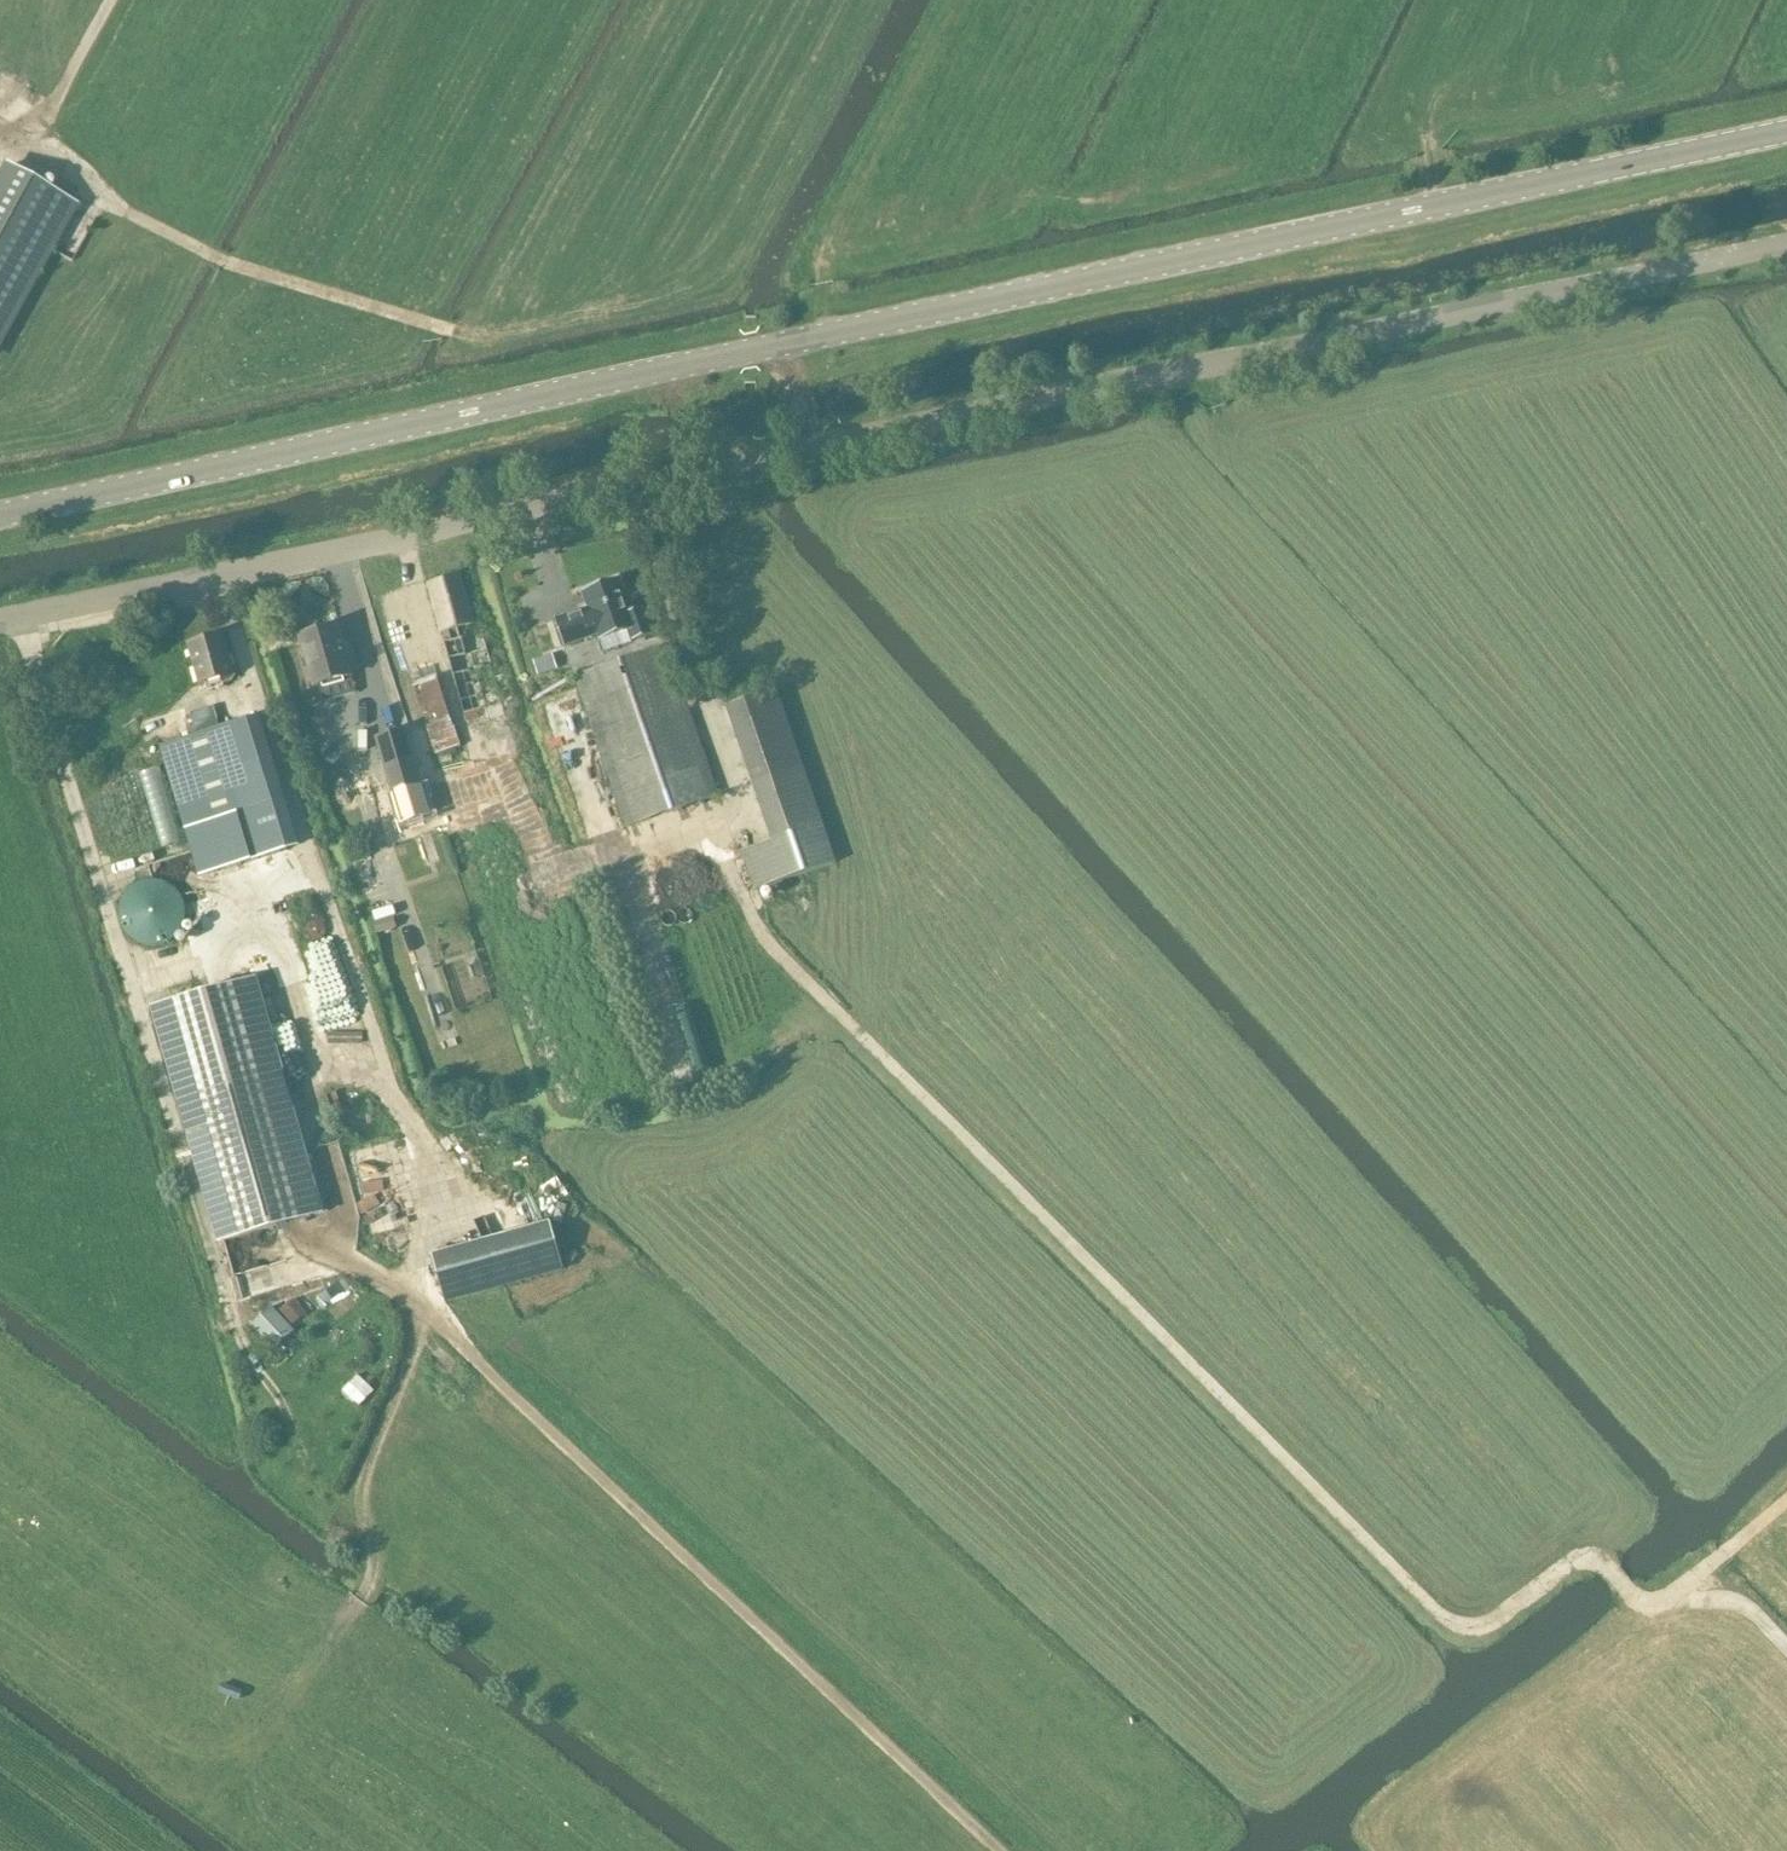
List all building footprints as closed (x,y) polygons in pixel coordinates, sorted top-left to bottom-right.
[(73,205),(7,168),(7,169),(11,172),(0,193),(0,337),(73,205)] [(459,573),(428,583),(441,632),(448,631),(451,641),(445,643),(465,714),(502,705),(482,633),(460,639),(457,628),(474,623),(459,573)] [(588,608),(554,619),(563,646),(597,635),(599,641),(604,655),(622,649),(618,635),(629,631),(633,642),(652,635),(643,608),(630,613),(618,579),(583,591),(588,608)] [(338,626),(300,637),(314,686),(352,675),(350,670),(358,668),(350,643),(343,645),(338,626)] [(223,634),(188,644),(200,686),(207,684),(209,691),(223,687),(221,680),(235,676),(223,634)] [(666,645),(575,677),(627,828),(718,796),(666,645)] [(551,669),(547,656),(533,660),(537,674),(551,669)] [(411,683),(424,724),(450,716),(437,675),(411,683)] [(776,690),(731,706),(757,783),(776,840),(741,852),(754,891),(835,863),(803,767),(776,690)] [(197,735),(161,746),(200,876),(288,850),(248,719),(218,728),(211,707),(190,713),(197,735)] [(393,794),(421,786),(405,730),(377,738),(393,794)] [(113,897),(139,947),(187,922),(162,873),(113,897)] [(378,934),(396,928),(393,918),(374,925),(378,934)] [(157,1007),(223,1241),(317,1214),(250,980),(157,1007)] [(664,1040),(679,1079),(708,1068),(693,1029),(664,1040)] [(563,1268),(549,1221),(433,1256),(446,1302),(563,1268)] [(281,1312),(291,1324),(305,1313),(295,1300),(281,1312)] [(295,1332),(272,1307),(252,1326),(274,1351),(295,1332)]
